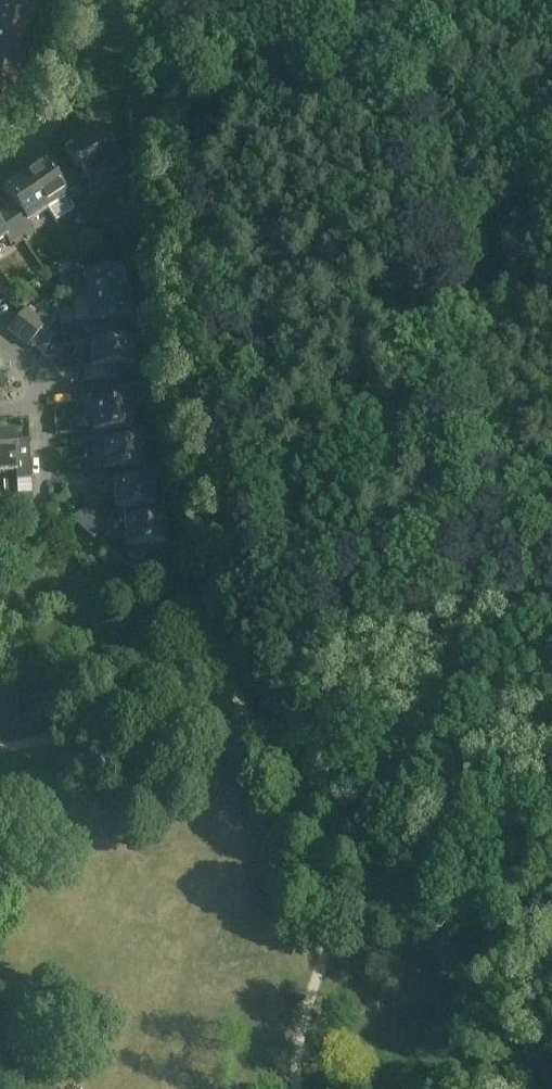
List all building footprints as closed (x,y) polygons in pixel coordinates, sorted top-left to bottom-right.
[(0,2),(0,10),(33,18),(37,0),(1,0),(0,2)] [(27,41),(33,18),(0,10),(0,35),(27,41)] [(22,64),(27,41),(0,35),(0,58),(22,64)] [(17,87),(22,64),(0,58),(0,83),(17,87)] [(11,110),(17,87),(0,83),(0,108),(11,110)] [(79,172),(90,188),(106,177),(104,174),(119,164),(96,130),(77,142),(79,145),(64,155),(77,173),(79,172)] [(24,177),(47,211),(54,222),(59,222),(69,214),(72,210),(71,206),(81,199),(65,176),(56,182),(44,164),(24,177)] [(16,209),(6,216),(22,239),(33,231),(28,224),(47,211),(24,177),(4,191),(16,209)] [(5,239),(10,247),(22,239),(6,216),(0,220),(0,243),(5,239)] [(87,299),(87,300),(128,296),(126,273),(76,276),(76,285),(75,286),(76,300),(87,299)] [(128,296),(87,300),(88,322),(82,323),(83,335),(115,333),(114,322),(129,321),(128,296)] [(8,332),(18,340),(35,319),(25,311),(8,332)] [(35,319),(18,340),(28,348),(45,327),(35,319)] [(92,369),(84,370),(85,384),(112,381),(111,369),(133,367),(131,343),(90,346),(92,369)] [(93,434),(102,433),(132,431),(130,392),(91,394),(93,434)] [(104,472),(113,472),(113,471),(143,470),(143,469),(141,430),(132,431),(102,433),(104,472)] [(0,435),(0,483),(31,482),(29,443),(15,443),(15,434),(0,435)] [(115,511),(124,510),(154,508),(152,469),(143,469),(143,470),(113,471),(113,472),(115,511)] [(32,506),(32,496),(17,497),(18,510),(32,506)] [(124,510),(127,555),(132,560),(143,560),(142,549),(165,548),(163,507),(154,508),(124,510)] [(74,523),(93,540),(103,529),(102,512),(82,513),(72,520),(74,523)]
